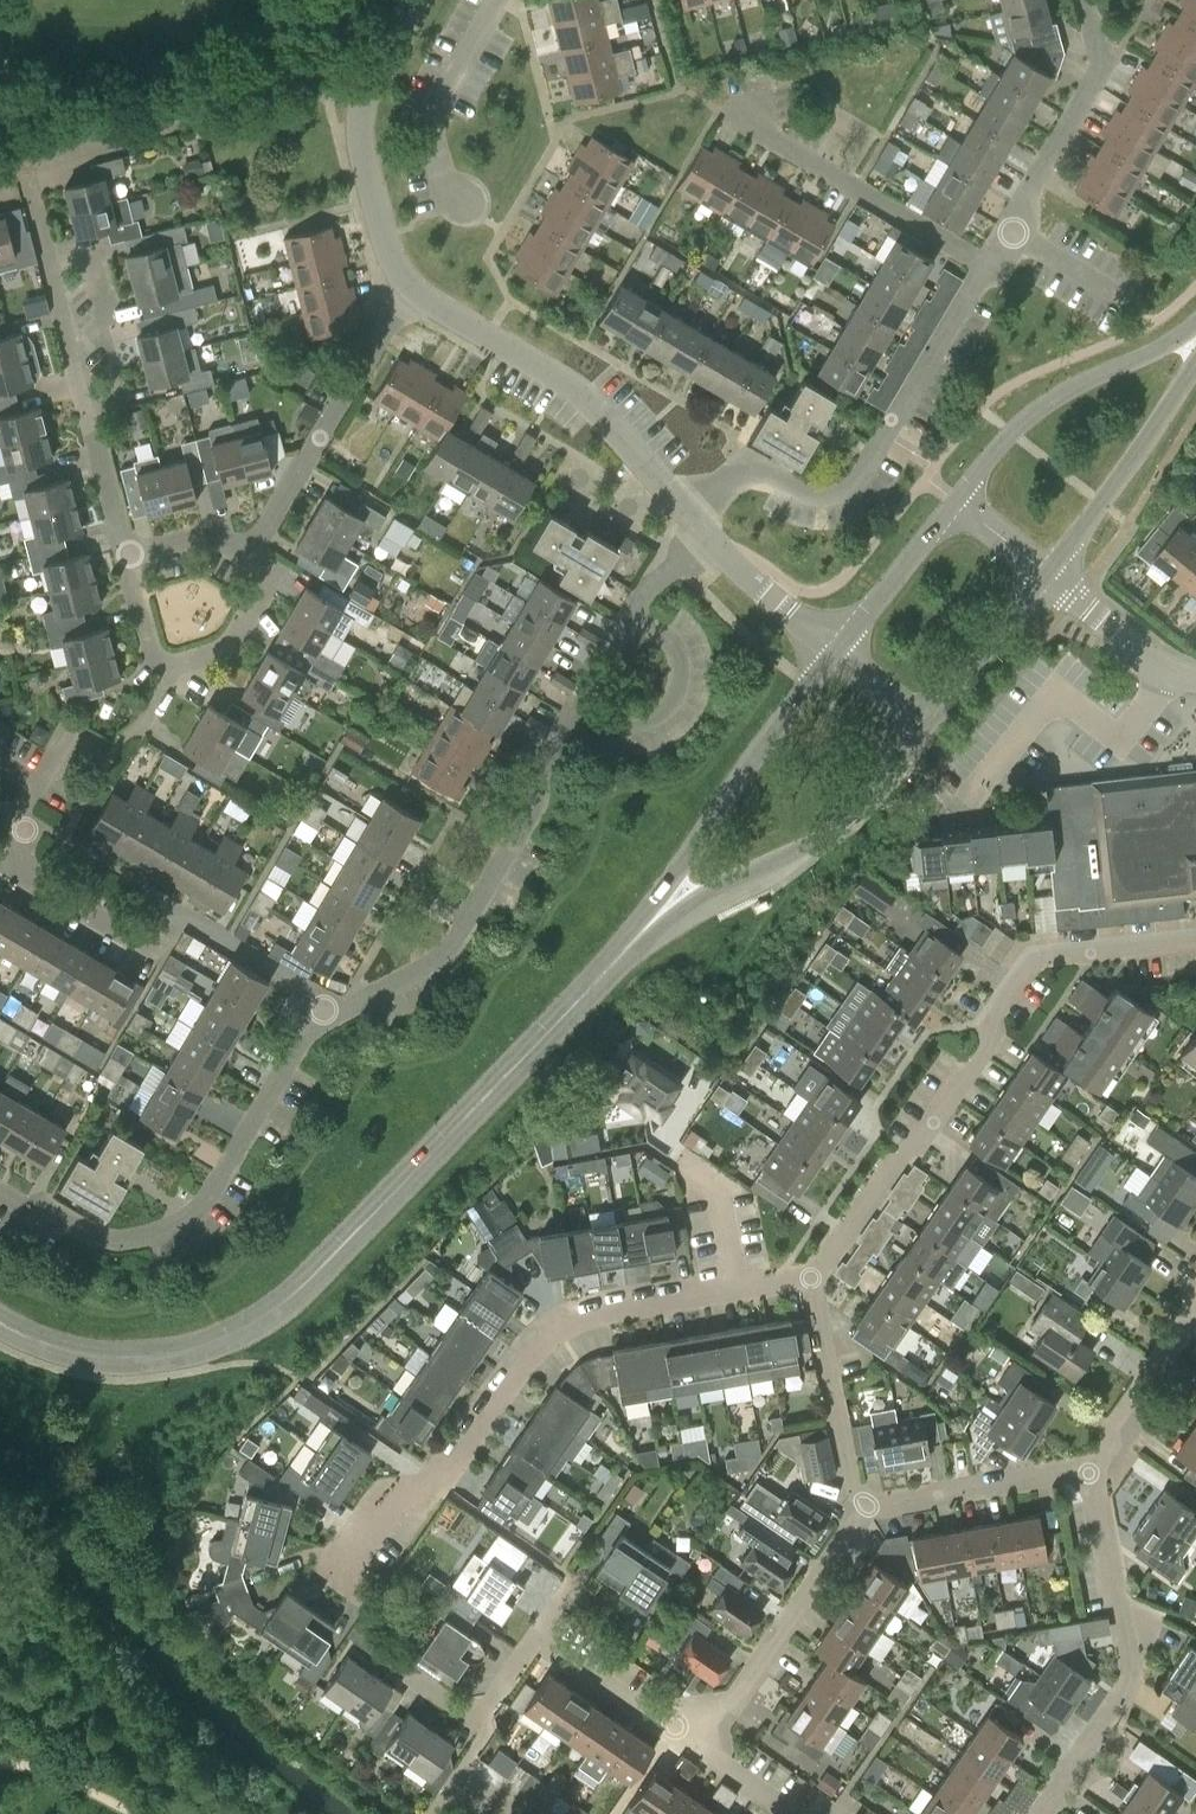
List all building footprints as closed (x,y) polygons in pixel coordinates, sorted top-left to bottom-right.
[(554,24),(618,8),(616,0),(600,0),(597,1),(597,0),(547,0),(554,24)] [(708,2),(707,0),(680,0),(682,9),(708,2)] [(940,0),(936,0),(928,2),(931,17),(943,14),(940,0)] [(1038,0),(1000,0),(1002,9),(1038,0)] [(1011,44),(1039,49),(1034,28),(1050,24),(1043,0),(1038,0),(1002,9),(1009,35),(1011,44)] [(1179,15),(1195,25),(1195,0),(1181,0),(1179,3),(1184,6),(1179,15)] [(651,17),(647,2),(633,5),(637,21),(651,17)] [(870,8),(873,20),(881,19),(879,6),(870,8)] [(618,8),(554,24),(560,50),(607,39),(603,24),(621,20),(618,8)] [(852,16),(855,29),(872,26),(869,12),(852,16)] [(1195,55),(1195,25),(1179,15),(1173,24),(1168,21),(1161,34),(1195,55)] [(950,23),(935,26),(936,33),(951,35),(950,23)] [(832,26),(834,36),(846,33),(844,24),(832,26)] [(785,48),(798,44),(794,29),(780,33),(785,48)] [(937,34),(938,39),(954,47),(956,37),(937,34)] [(1194,83),(1195,80),(1195,55),(1161,34),(1153,47),(1158,50),(1153,59),(1194,83)] [(607,39),(560,50),(567,76),(631,60),(628,48),(611,53),(607,39)] [(746,51),(743,39),(733,41),(736,53),(746,51)] [(1036,67),(1039,49),(1011,44),(1014,53),(1000,76),(1036,98),(1050,75),(1036,67)] [(951,59),(940,53),(932,66),(943,72),(951,59)] [(645,58),(635,61),(639,73),(649,70),(645,58)] [(1135,78),(1181,105),(1194,83),(1153,59),(1147,68),(1142,65),(1135,78)] [(634,72),(631,60),(567,76),(574,104),(621,91),(617,76),(634,72)] [(935,85),(943,72),(932,66),(924,79),(935,85)] [(1036,98),(1000,76),(999,77),(991,73),(979,93),(987,98),(1023,120),(1036,98)] [(1127,103),(1168,128),(1181,105),(1135,78),(1127,91),(1132,94),(1127,103)] [(987,98),(979,93),(976,91),(969,104),(980,110),(974,120),(1010,142),(1023,120),(987,98)] [(924,103),(913,97),(906,109),(917,116),(924,103)] [(1109,122),(1155,150),(1168,128),(1127,103),(1121,112),(1116,109),(1109,122)] [(909,129),(917,116),(906,109),(898,122),(909,129)] [(961,142),(997,164),(1010,142),(974,120),(961,142)] [(1100,147),(1142,172),(1155,150),(1109,122),(1101,135),(1106,138),(1100,147)] [(581,143),(574,156),(620,183),(633,161),(592,136),(586,146),(581,143)] [(887,140),(880,153),(892,160),(899,147),(887,140)] [(948,164),(984,186),(997,164),(961,142),(948,164)] [(676,187),(699,200),(726,154),(714,147),(711,152),(701,146),(676,187)] [(1083,166),(1129,194),(1142,172),(1100,147),(1095,156),(1090,153),(1083,166)] [(880,153),(872,166),(890,177),(898,164),(892,160),(880,153)] [(726,154),(699,200),(721,213),(745,172),(737,167),(739,162),(726,154)] [(565,181),(607,205),(620,183),(574,156),(566,169),(571,172),(565,181)] [(64,188),(70,212),(109,202),(103,178),(125,172),(121,157),(90,165),(94,180),(64,188)] [(921,178),(971,208),(984,186),(948,164),(936,158),(924,179),(921,178)] [(188,179),(202,175),(199,161),(184,165),(188,179)] [(1115,216),(1129,194),(1083,166),(1075,179),(1080,182),(1074,192),(1115,216)] [(745,172),(721,213),(743,226),(770,180),(758,173),(755,178),(745,172)] [(1195,187),(1195,177),(1187,173),(1182,183),(1194,190),(1195,187)] [(958,230),(971,208),(921,178),(908,201),(958,230)] [(770,180),(743,226),(765,240),(790,198),(780,193),(783,188),(770,180)] [(548,200),(594,227),(607,205),(565,181),(560,190),(555,187),(548,200)] [(630,219),(644,228),(657,206),(643,197),(630,219)] [(124,198),(109,202),(70,212),(76,236),(106,228),(110,244),(141,235),(137,220),(130,222),(124,198)] [(790,198),(765,240),(787,253),(814,206),(802,199),(799,204),(790,198)] [(539,225),(581,249),(594,227),(548,200),(540,213),(545,216),(539,225)] [(827,214),(814,206),(787,253),(810,266),(834,225),(824,219),(827,214)] [(0,217),(0,271),(16,267),(37,262),(28,229),(8,235),(3,216),(0,217)] [(125,256),(131,280),(185,266),(179,242),(187,240),(183,225),(151,233),(155,248),(125,256)] [(522,244),(568,271),(581,249),(539,225),(534,234),(529,231),(522,244)] [(283,238),(290,263),(342,250),(338,235),(333,237),(330,226),(283,238)] [(882,261),(919,283),(932,260),(920,253),(925,245),(892,226),(874,256),(882,261)] [(555,294),(568,271),(522,244),(514,257),(519,260),(513,270),(555,294)] [(663,263),(670,252),(657,244),(650,256),(663,263)] [(342,250),(290,263),(296,288),(343,276),(340,266),(346,264),(342,250)] [(670,252),(663,263),(676,271),(683,259),(670,252)] [(710,255),(705,264),(715,270),(720,261),(710,255)] [(919,283),(882,261),(869,283),(906,305),(919,283)] [(167,296),(171,311),(193,306),(216,300),(212,284),(192,289),(185,266),(131,280),(137,304),(167,296)] [(707,289),(714,278),(701,270),(694,282),(707,289)] [(961,280),(947,272),(935,292),(949,301),(961,280)] [(343,276),(296,288),(302,313),(354,299),(351,285),(345,286),(343,276)] [(714,278),(707,289),(720,297),(727,285),(714,278)] [(906,305),(869,283),(856,305),(893,327),(906,305)] [(598,320),(621,333),(642,297),(620,284),(598,320)] [(917,311),(936,323),(949,301),(935,292),(930,301),(925,298),(917,311)] [(23,316),(45,311),(41,296),(19,301),(23,316)] [(750,315),(757,303),(744,296),(737,307),(750,315)] [(642,297),(621,333),(643,346),(664,310),(642,297)] [(358,314),(354,299),(302,313),(309,338),(355,326),(353,315),(358,314)] [(757,303),(750,315),(764,323),(770,311),(757,303)] [(893,327),(856,305),(843,327),(880,349),(893,327)] [(193,306),(171,311),(162,314),(166,329),(136,337),(142,361),(181,351),(175,327),(197,321),(193,306)] [(664,310),(643,346),(665,359),(686,323),(664,310)] [(908,336),(923,345),(936,323),(917,311),(909,326),(913,328),(908,336)] [(686,323),(665,359),(687,372),(708,336),(686,323)] [(880,349),(843,327),(830,349),(867,371),(880,349)] [(35,355),(34,351),(33,349),(32,347),(30,344),(29,342),(27,340),(25,338),(23,336),(22,335),(20,336),(19,333),(0,338),(0,365),(35,355)] [(251,340),(250,333),(237,336),(238,343),(251,340)] [(781,343),(768,335),(762,345),(775,353),(781,343)] [(708,336),(687,372),(709,385),(730,349),(708,336)] [(891,355),(910,367),(923,345),(908,336),(903,345),(898,342),(891,355)] [(730,349),(709,385),(731,398),(752,362),(730,349)] [(853,393),(867,371),(830,349),(817,372),(853,393)] [(187,374),(181,351),(142,361),(148,385),(178,377),(182,392),(213,384),(209,369),(187,374)] [(32,383),(32,380),(34,380),(35,377),(35,375),(36,372),(36,369),(36,367),(36,364),(36,361),(36,360),(35,355),(0,365),(0,392),(32,383)] [(882,380),(897,389),(910,367),(891,355),(883,369),(887,372),(882,380)] [(314,372),(289,357),(280,371),(306,386),(314,372)] [(372,399),(395,412),(422,366),(409,359),(406,363),(397,358),(372,399)] [(775,375),(752,362),(731,398),(753,412),(775,375)] [(422,366),(395,412),(417,426),(441,384),(432,379),(435,374),(422,366)] [(817,421),(819,423),(834,397),(802,379),(787,404),(790,405),(784,415),(768,405),(749,437),(798,466),(816,434),(811,431),(817,421)] [(865,399),(884,410),(897,389),(882,380),(877,389),(873,386),(865,399)] [(441,384),(417,426),(438,438),(465,396),(467,393),(453,385),(451,390),(441,384)] [(423,464),(445,478),(467,442),(445,429),(465,396),(438,438),(423,464)] [(306,403),(299,415),(312,422),(318,410),(306,403)] [(492,412),(481,405),(475,416),(487,423),(492,412)] [(0,444),(45,432),(38,407),(0,417),(0,443),(0,444)] [(140,409),(128,412),(132,428),(144,425),(140,409)] [(481,433),(487,423),(475,416),(470,427),(481,433)] [(256,417),(232,424),(246,478),(271,471),(261,435),(276,431),(272,419),(258,423),(256,417)] [(221,484),(246,478),(232,424),(207,430),(208,436),(194,440),(196,449),(197,449),(198,452),(212,448),(221,484)] [(45,432),(0,444),(5,463),(0,465),(0,483),(8,481),(21,478),(23,477),(20,466),(52,458),(45,432)] [(536,438),(526,432),(520,442),(530,449),(536,438)] [(467,442),(445,478),(467,491),(489,455),(496,443),(483,435),(476,447),(467,442)] [(525,459),(530,449),(520,442),(514,453),(525,459)] [(184,460),(161,466),(171,507),(196,501),(186,465),(200,461),(198,452),(197,449),(196,449),(182,453),(184,460)] [(489,455),(467,491),(489,504),(511,468),(489,455)] [(171,507),(161,466),(160,467),(157,456),(133,462),(134,466),(119,470),(131,518),(171,507)] [(394,471),(406,479),(415,465),(403,458),(394,471)] [(534,481),(511,468),(489,504),(512,517),(534,481)] [(24,496),(30,516),(74,504),(68,478),(24,489),(21,478),(8,481),(12,499),(24,496)] [(310,521),(347,543),(354,531),(361,535),(372,532),(375,528),(378,530),(386,516),(361,502),(354,514),(325,497),(310,521)] [(81,529),(74,504),(30,516),(35,535),(23,538),(27,556),(40,553),(37,541),(81,529)] [(413,525),(433,538),(442,526),(421,512),(413,525)] [(557,578),(588,596),(617,548),(585,529),(582,534),(573,529),(574,527),(549,512),(530,543),(555,558),(557,556),(566,562),(557,578)] [(413,530),(396,519),(386,536),(403,547),(413,530)] [(357,564),(340,554),(347,543),(310,521),(296,546),(325,563),(318,575),(342,590),(357,564)] [(1180,525),(1171,536),(1158,526),(1136,553),(1152,565),(1151,566),(1168,580),(1173,573),(1174,574),(1195,546),(1195,538),(1180,525)] [(420,538),(413,534),(408,542),(415,547),(420,538)] [(1195,583),(1195,546),(1174,574),(1192,588),(1195,583)] [(43,564),(40,553),(27,556),(32,573),(44,570),(49,590),(94,578),(87,553),(43,564)] [(462,593),(476,601),(489,580),(475,572),(462,593)] [(100,604),(94,578),(49,590),(54,609),(42,612),(46,630),(59,627),(72,623),(69,612),(100,604)] [(364,605),(374,589),(356,578),(347,594),(364,605)] [(526,600),(525,601),(562,622),(575,599),(539,578),(526,600)] [(317,594),(305,587),(292,609),(341,638),(352,619),(366,627),(373,614),(323,584),(317,594)] [(443,602),(432,595),(426,604),(438,611),(443,602)] [(562,622),(525,601),(512,623),(549,644),(562,622)] [(314,652),(309,662),(336,678),(344,665),(329,657),(341,638),(292,609),(279,631),(314,652)] [(461,623),(448,616),(436,636),(449,643),(461,623)] [(549,644),(512,623),(499,645),(536,666),(549,644)] [(63,645),(68,664),(113,653),(106,627),(62,639),(59,627),(46,630),(51,648),(63,645)] [(575,637),(585,643),(591,633),(581,627),(575,637)] [(602,639),(591,633),(585,643),(597,649),(602,639)] [(536,666),(499,645),(486,667),(523,688),(536,666)] [(400,647),(389,664),(402,672),(412,655),(400,647)] [(253,674),(290,696),(302,703),(314,683),(328,691),(336,678),(309,662),(303,672),(267,651),(253,674)] [(119,678),(113,653),(68,664),(73,684),(61,687),(66,704),(94,697),(91,685),(119,678)] [(523,688),(486,667),(473,689),(510,710),(523,688)] [(549,682),(559,688),(565,677),(555,671),(549,682)] [(278,716),(290,696),(253,674),(241,695),(257,704),(251,715),(257,719),(267,725),(278,731),(284,720),(278,716)] [(577,683),(565,677),(559,688),(570,694),(577,683)] [(510,710),(473,689),(461,710),(492,730),(496,733),(510,710)] [(208,704),(195,726),(231,748),(248,758),(267,725),(257,719),(251,715),(231,703),(224,714),(208,704)] [(438,726),(438,727),(484,754),(491,742),(486,739),(492,730),(461,710),(451,704),(438,726)] [(523,725),(533,731),(539,721),(529,715),(523,725)] [(551,729),(539,721),(533,731),(545,738),(551,729)] [(219,770),(231,748),(195,726),(182,748),(198,758),(191,769),(218,785),(225,773),(219,770)] [(484,754),(438,727),(425,749),(466,773),(471,764),(476,767),(484,754)] [(460,783),(466,773),(425,749),(411,772),(457,799),(465,786),(460,783)] [(348,776),(333,766),(327,774),(343,785),(348,776)] [(1034,932),(1183,915),(1181,897),(1195,895),(1195,769),(1170,772),(1152,796),(1136,798),(1066,805),(1067,814),(1048,816),(1054,869),(1049,870),(1053,899),(1030,902),(1034,932)] [(99,845),(108,850),(144,789),(135,784),(126,800),(112,792),(88,831),(103,840),(99,845)] [(153,794),(144,789),(108,850),(116,855),(120,850),(133,858),(157,818),(143,810),(153,794)] [(287,819),(297,805),(283,796),(274,810),(287,819)] [(382,796),(369,819),(406,840),(419,818),(382,796)] [(311,802),(306,811),(322,820),(327,811),(311,802)] [(144,871),(152,876),(188,815),(179,810),(170,826),(157,818),(133,858),(147,866),(144,871)] [(317,828),(322,820),(306,811),(301,819),(317,828)] [(164,876),(177,884),(201,844),(187,836),(197,820),(188,815),(152,876),(161,881),(164,876)] [(1021,819),(1026,872),(1049,870),(1054,869),(1048,816),(1021,819)] [(356,841),(392,862),(406,840),(369,819),(356,841)] [(1020,823),(994,826),(999,868),(999,864),(1008,863),(1008,866),(1025,864),(1026,872),(1021,819),(1020,819),(1020,823)] [(989,869),(999,868),(994,826),(993,826),(993,830),(968,833),(972,874),(989,872),(989,869)] [(955,876),(972,874),(968,833),(941,836),(945,874),(955,873),(955,876)] [(214,852),(201,844),(177,884),(191,892),(188,897),(196,902),(232,841),(223,836),(214,852)] [(946,887),(945,874),(941,836),(913,839),(914,841),(907,842),(910,871),(917,870),(919,889),(946,887)] [(241,846),(232,841),(196,902),(205,907),(208,902),(222,910),(245,870),(232,862),(241,846)] [(343,863),(380,884),(392,862),(356,841),(343,863)] [(285,846),(280,855),(295,864),(301,855),(285,846)] [(290,873),(295,864),(280,855),(275,864),(290,873)] [(330,885),(366,906),(380,884),(343,863),(330,885)] [(853,890),(884,911),(897,891),(866,870),(853,890)] [(317,907),(354,928),(366,906),(330,885),(317,907)] [(259,890),(254,899),(272,909),(277,901),(259,890)] [(267,918),(272,909),(254,899),(248,907),(267,918)] [(24,915),(2,902),(0,906),(0,950),(3,952),(24,915)] [(1012,902),(1003,903),(1005,917),(1014,916),(1012,902)] [(996,918),(1005,917),(1003,903),(995,904),(996,918)] [(853,913),(842,905),(833,917),(845,925),(853,913)] [(304,929),(341,950),(354,928),(317,907),(304,929)] [(249,909),(243,920),(235,934),(244,940),(258,915),(249,909)] [(25,965),(46,928),(24,915),(3,952),(25,965)] [(926,929),(909,953),(945,978),(961,954),(938,938),(946,926),(935,918),(926,929)] [(997,961),(1005,950),(974,929),(959,919),(952,930),(997,961)] [(980,921),(974,929),(1005,950),(1013,939),(994,926),(992,930),(980,921)] [(47,978),(68,941),(46,928),(25,965),(47,978)] [(327,973),(341,950),(304,929),(291,952),(327,973)] [(193,937),(183,931),(174,947),(184,953),(193,937)] [(68,941),(47,978),(69,991),(90,954),(68,941)] [(825,942),(818,952),(829,960),(843,970),(850,959),(836,950),(825,942)] [(945,978),(909,953),(899,946),(884,968),(894,975),(930,999),(945,978)] [(818,952),(809,965),(820,973),(829,960),(818,952)] [(91,1004),(112,967),(90,954),(69,991),(91,1004)] [(231,959),(217,982),(254,1003),(267,981),(231,959)] [(112,967),(91,1004),(114,1017),(110,1024),(120,1030),(141,992),(131,987),(135,981),(112,967)] [(178,977),(162,968),(157,976),(173,986),(178,977)] [(930,999),(894,975),(880,996),(879,997),(905,1016),(914,1022),(930,999)] [(168,995),(173,986),(157,976),(145,998),(155,1004),(162,991),(168,995)] [(1082,1035),(1055,1016),(1041,1036),(1068,1055),(1061,1065),(1097,1090),(1151,1014),(1114,988),(1107,998),(1081,979),(1067,999),(1094,1018),(1082,1035)] [(254,1003),(217,982),(204,1004),(241,1025),(254,1003)] [(786,998),(798,1006),(806,994),(794,986),(786,998)] [(854,1013),(890,1037),(905,1016),(879,997),(880,996),(870,989),(854,1013)] [(798,1006),(786,998),(778,1010),(790,1018),(798,1006)] [(12,1019),(20,1023),(29,1007),(21,1003),(12,1019)] [(241,1025),(204,1004),(191,1026),(228,1047),(241,1025)] [(38,1013),(29,1007),(20,1023),(29,1029),(38,1013)] [(136,1011),(131,1020),(146,1029),(151,1021),(136,1011)] [(890,1037),(854,1013),(839,1035),(875,1060),(890,1037)] [(141,1038),(146,1029),(131,1020),(125,1028),(141,1038)] [(8,1023),(0,1035),(0,1038),(8,1043),(16,1028),(8,1023)] [(178,1048),(215,1070),(228,1047),(191,1026),(178,1048)] [(875,1060),(839,1035),(829,1028),(813,1051),(859,1083),(875,1060)] [(56,1045),(64,1050),(73,1034),(66,1029),(56,1045)] [(82,1039),(73,1034),(64,1050),(73,1055),(82,1039)] [(1180,1053),(1195,1066),(1195,1034),(1180,1053)] [(39,1071),(43,1065),(52,1049),(44,1044),(31,1066),(39,1071)] [(747,1055),(758,1063),(766,1052),(755,1044),(747,1055)] [(165,1070),(202,1091),(215,1070),(178,1048),(165,1070)] [(61,1054),(52,1049),(43,1065),(52,1070),(61,1054)] [(607,1081),(618,1089),(613,1095),(635,1111),(640,1104),(655,1114),(665,1100),(661,1097),(672,1081),(639,1058),(638,1059),(627,1052),(607,1081)] [(1030,1052),(1015,1075),(1050,1100),(1066,1077),(1030,1052)] [(110,1055),(105,1064),(139,1084),(141,1080),(124,1070),(127,1065),(110,1055)] [(747,1055),(739,1067),(750,1075),(758,1063),(747,1055)] [(73,1084),(83,1067),(74,1062),(64,1078),(73,1084)] [(131,1098),(139,1084),(105,1064),(99,1073),(115,1082),(113,1087),(131,1098)] [(202,1091),(165,1070),(152,1092),(189,1114),(202,1091)] [(1050,1100),(1015,1075),(999,1097),(1035,1122),(1050,1100)] [(824,1076),(808,1098),(844,1123),(860,1100),(824,1076)] [(730,1093),(718,1084),(710,1096),(722,1104),(730,1093)] [(20,1102),(0,1090),(0,1136),(20,1102)] [(175,1136),(189,1114),(152,1092),(139,1115),(175,1136)] [(984,1119),(1020,1144),(1035,1122),(999,1097),(984,1119)] [(793,1121),(829,1145),(844,1123),(808,1098),(793,1121)] [(0,1136),(0,1139),(21,1151),(42,1115),(20,1102),(0,1136)] [(1118,1112),(1106,1104),(1098,1116),(1110,1124),(1118,1112)] [(1135,1109),(1129,1118),(1141,1127),(1148,1118),(1135,1109)] [(572,1154),(564,1111),(548,1129),(553,1158),(563,1156),(572,1154)] [(65,1128),(42,1115),(21,1151),(43,1165),(65,1128)] [(1004,1167),(1020,1144),(984,1119),(968,1142),(1004,1167)] [(829,1145),(793,1121),(778,1143),(813,1168),(829,1145)] [(1149,1173),(1192,1202),(1195,1197),(1195,1176),(1190,1172),(1195,1163),(1195,1153),(1155,1124),(1144,1140),(1163,1153),(1149,1173)] [(126,1169),(128,1170),(143,1145),(111,1126),(96,1151),(99,1153),(93,1162),(77,1153),(58,1184),(107,1213),(126,1181),(120,1178),(126,1169)] [(692,1131),(683,1143),(696,1152),(704,1140),(692,1131)] [(1069,1144),(1081,1153),(1089,1142),(1078,1133),(1069,1144)] [(797,1191),(813,1168),(778,1143),(755,1179),(767,1187),(775,1176),(797,1191)] [(1081,1153),(1069,1144),(1060,1156),(1072,1165),(1081,1153)] [(1098,1144),(1074,1180),(1089,1190),(1114,1154),(1098,1144)] [(630,1163),(628,1152),(614,1154),(616,1165),(630,1163)] [(659,1166),(645,1157),(637,1171),(650,1179),(659,1166)] [(594,1169),(592,1158),(578,1161),(580,1172),(594,1169)] [(566,1174),(580,1172),(578,1161),(564,1163),(566,1174)] [(965,1166),(950,1189),(984,1213),(995,1220),(1018,1186),(985,1162),(977,1174),(965,1166)] [(926,1173),(913,1164),(906,1174),(919,1183),(926,1173)] [(1178,1223),(1192,1202),(1149,1173),(1136,1193),(1129,1188),(1121,1201),(1151,1222),(1159,1210),(1178,1223)] [(1058,1187),(1047,1178),(1038,1191),(1049,1199),(1058,1187)] [(1065,1185),(1058,1204),(1078,1211),(1085,1192),(1065,1185)] [(984,1213),(950,1189),(934,1211),(969,1235),(984,1213)] [(464,1209),(484,1239),(500,1229),(501,1228),(480,1198),(464,1209)] [(882,1208),(895,1217),(902,1207),(889,1198),(882,1208)] [(503,1199),(487,1209),(501,1228),(500,1229),(501,1229),(517,1219),(503,1199)] [(656,1200),(638,1203),(640,1218),(647,1258),(673,1254),(671,1240),(686,1237),(680,1205),(665,1208),(666,1213),(659,1214),(656,1200)] [(882,1208),(875,1218),(888,1227),(895,1217),(882,1208)] [(934,1211),(919,1233),(954,1257),(965,1265),(980,1243),(969,1235),(934,1211)] [(1101,1260),(1135,1284),(1149,1264),(1153,1243),(1111,1215),(1101,1232),(1115,1240),(1101,1260)] [(615,1222),(622,1263),(647,1258),(640,1218),(615,1222)] [(590,1226),(597,1267),(622,1263),(615,1222),(590,1226)] [(525,1238),(515,1224),(501,1233),(518,1259),(533,1250),(541,1263),(543,1262),(546,1276),(572,1272),(564,1231),(525,1238)] [(564,1231),(572,1272),(597,1267),(590,1226),(564,1231)] [(487,1242),(496,1257),(473,1290),(507,1314),(522,1292),(510,1284),(512,1281),(503,1268),(518,1259),(501,1233),(487,1242)] [(903,1255),(938,1280),(950,1287),(965,1265),(954,1257),(919,1233),(903,1255)] [(852,1252),(865,1262),(872,1251),(859,1242),(852,1252)] [(852,1252),(844,1263),(857,1272),(865,1262),(852,1252)] [(888,1277),(923,1302),(938,1280),(903,1255),(888,1277)] [(422,1265),(424,1268),(414,1278),(422,1286),(432,1276),(441,1268),(428,1260),(422,1265)] [(1135,1284),(1101,1260),(1087,1280),(1081,1276),(1073,1289),(1086,1298),(1093,1286),(1121,1306),(1135,1284)] [(923,1302),(888,1277),(873,1300),(907,1324),(923,1302)] [(412,1296),(422,1286),(414,1278),(404,1288),(412,1296)] [(998,1288),(985,1280),(980,1288),(993,1297),(998,1288)] [(1036,1297),(1042,1288),(1031,1280),(1025,1290),(1036,1297)] [(458,1311),(492,1335),(507,1314),(473,1290),(458,1311)] [(976,1307),(963,1297),(957,1305),(971,1315),(976,1307)] [(873,1300),(856,1323),(879,1339),(871,1351),(881,1358),(893,1366),(899,1359),(902,1354),(892,1346),(907,1324),(873,1300)] [(1034,1348),(1074,1376),(1091,1351),(1065,1333),(1073,1321),(1046,1302),(1031,1325),(1043,1334),(1034,1348)] [(396,1313),(388,1305),(367,1325),(376,1333),(396,1313)] [(444,1332),(478,1356),(492,1335),(458,1311),(444,1332)] [(789,1317),(763,1322),(770,1363),(772,1377),(799,1372),(795,1351),(809,1348),(803,1318),(790,1320),(789,1317)] [(770,1363),(763,1322),(738,1326),(747,1382),(772,1377),(770,1363)] [(747,1382),(738,1326),(713,1331),(722,1386),(747,1382)] [(722,1386),(713,1331),(687,1335),(697,1390),(722,1386)] [(429,1353),(463,1377),(478,1356),(444,1332),(429,1353)] [(697,1390),(687,1335),(662,1339),(672,1395),(697,1390)] [(672,1395),(662,1339),(637,1344),(646,1399),(672,1395)] [(359,1350),(351,1342),(341,1352),(349,1360),(359,1350)] [(1002,1361),(1008,1352),(994,1343),(989,1352),(1002,1361)] [(620,1404),(646,1399),(637,1344),(611,1348),(611,1353),(587,1357),(583,1359),(580,1361),(595,1387),(617,1383),(620,1404)] [(339,1353),(331,1364),(341,1371),(349,1360),(339,1353)] [(414,1374),(449,1398),(463,1377),(429,1353),(414,1374)] [(1011,1392),(1003,1403),(1038,1427),(1054,1405),(1029,1388),(1036,1377),(1012,1360),(997,1382),(1011,1392)] [(554,1385),(539,1407),(585,1438),(600,1417),(583,1405),(595,1387),(580,1361),(575,1364),(571,1368),(558,1387),(554,1385)] [(947,1387),(956,1374),(944,1366),(935,1380),(947,1387)] [(922,1369),(914,1370),(910,1376),(921,1384),(928,1373),(922,1369)] [(400,1396),(434,1419),(449,1398),(414,1374),(400,1396)] [(309,1392),(300,1385),(291,1397),(300,1403),(309,1392)] [(407,1432),(419,1441),(434,1419),(400,1396),(385,1417),(381,1414),(372,1426),(399,1444),(407,1432)] [(1020,1453),(1038,1427),(1003,1403),(985,1428),(971,1419),(967,1425),(971,1439),(986,1449),(996,1436),(1020,1453)] [(319,1420),(330,1428),(315,1450),(354,1477),(370,1453),(346,1436),(354,1424),(328,1406),(319,1420)] [(585,1438),(539,1407),(525,1428),(559,1451),(571,1459),(585,1438)] [(920,1417),(896,1421),(902,1459),(927,1455),(925,1441),(939,1439),(934,1411),(919,1413),(920,1417)] [(772,1433),(783,1431),(780,1415),(769,1417),(772,1433)] [(878,1464),(902,1459),(896,1421),(872,1426),(871,1422),(856,1425),(862,1453),(875,1450),(878,1464)] [(559,1451),(525,1428),(510,1449),(545,1472),(559,1451)] [(1189,1431),(1174,1452),(1190,1463),(1182,1475),(1195,1485),(1195,1436),(1189,1431)] [(247,1437),(239,1449),(251,1457),(259,1445),(247,1437)] [(709,1462),(705,1438),(680,1442),(682,1456),(697,1454),(709,1462)] [(828,1441),(800,1446),(807,1482),(835,1477),(828,1441)] [(673,1458),(682,1456),(680,1442),(671,1444),(673,1458)] [(545,1472),(510,1449),(496,1470),(530,1493),(545,1472)] [(313,1484),(337,1501),(354,1477),(315,1450),(299,1473),(288,1465),(278,1479),(304,1496),(313,1484)] [(746,1454),(734,1457),(736,1471),(749,1469),(746,1454)] [(727,1473),(736,1471),(734,1457),(725,1458),(727,1473)] [(237,1472),(248,1480),(263,1490),(273,1476),(247,1458),(237,1472)] [(484,1494),(476,1506),(501,1524),(510,1511),(527,1523),(542,1501),(530,1493),(496,1470),(481,1491),(484,1494)] [(621,1477),(613,1471),(605,1483),(613,1488),(621,1477)] [(290,1505),(261,1497),(263,1490),(248,1480),(237,1521),(283,1533),(290,1505)] [(634,1482),(625,1496),(633,1502),(643,1488),(634,1482)] [(811,1540),(827,1516),(790,1491),(784,1501),(758,1482),(743,1504),(792,1538),(797,1530),(811,1540)] [(596,1495),(605,1501),(613,1488),(605,1483),(596,1495)] [(1149,1511),(1190,1540),(1195,1532),(1195,1504),(1193,1508),(1164,1489),(1149,1511)] [(724,1511),(743,1523),(748,1515),(730,1502),(724,1511)] [(1181,1554),(1190,1540),(1149,1511),(1132,1535),(1160,1555),(1152,1566),(1176,1583),(1184,1571),(1181,1554)] [(594,1571),(619,1588),(644,1548),(622,1533),(630,1522),(615,1512),(598,1538),(611,1547),(594,1571)] [(583,1513),(575,1525),(584,1531),(592,1519),(583,1513)] [(1038,1514),(1012,1519),(1020,1561),(1045,1557),(1046,1562),(1060,1559),(1055,1531),(1041,1533),(1038,1514)] [(794,1563),(784,1556),(792,1545),(775,1533),(748,1515),(743,1523),(737,1532),(753,1543),(740,1561),(778,1587),(794,1563)] [(246,1554),(275,1561),(283,1533),(237,1521),(226,1518),(221,1539),(219,1539),(216,1539),(215,1539),(212,1540),(210,1542),(209,1543),(209,1544),(208,1546),(208,1547),(207,1548),(207,1550),(208,1551),(208,1553),(209,1554),(209,1555),(210,1556),(212,1558),(215,1559),(227,1563),(222,1580),(241,1573),(246,1554)] [(987,1524),(994,1566),(1020,1561),(1012,1519),(987,1524)] [(994,1566),(987,1524),(962,1528),(969,1570),(971,1581),(980,1579),(978,1569),(994,1566)] [(936,1533),(944,1575),(969,1570),(962,1528),(936,1533)] [(439,1596),(467,1615),(475,1603),(501,1621),(525,1586),(511,1577),(527,1553),(498,1533),(481,1557),(488,1562),(467,1594),(448,1582),(439,1596)] [(899,1562),(912,1581),(944,1575),(936,1533),(911,1538),(914,1559),(899,1562)] [(652,1537),(644,1548),(619,1588),(643,1604),(660,1579),(672,1588),(668,1594),(679,1601),(685,1592),(674,1585),(690,1562),(686,1560),(692,1551),(682,1543),(676,1552),(652,1537)] [(858,1584),(893,1608),(912,1581),(899,1562),(891,1574),(874,1562),(858,1584)] [(719,1564),(705,1584),(720,1594),(709,1609),(746,1634),(762,1610),(735,1592),(743,1580),(719,1564)] [(241,1573),(222,1580),(212,1584),(194,1590),(200,1605),(218,1599),(218,1600),(247,1589),(241,1573)] [(843,1605),(878,1629),(893,1608),(858,1584),(843,1605)] [(224,1615),(233,1612),(253,1604),(247,1589),(218,1600),(224,1615)] [(253,1604),(233,1612),(283,1647),(310,1608),(286,1591),(269,1616),(253,1604)] [(431,1608),(445,1617),(420,1652),(423,1654),(456,1677),(480,1641),(467,1632),(474,1621),(467,1615),(439,1596),(431,1608)] [(1195,1602),(1195,1600),(1183,1596),(1178,1610),(1192,1615),(1195,1602)] [(878,1629),(843,1605),(829,1626),(864,1650),(878,1629)] [(317,1649),(334,1625),(310,1608),(283,1647),(307,1663),(299,1675),(312,1683),(330,1658),(317,1649)] [(1003,1609),(1006,1627),(1016,1625),(1013,1608),(1003,1609)] [(1006,1627),(1003,1609),(992,1611),(996,1629),(1006,1627)] [(710,1627),(687,1611),(679,1623),(693,1633),(677,1656),(713,1681),(729,1658),(702,1639),(710,1627)] [(1087,1663),(1082,1637),(1109,1632),(1106,1616),(1036,1629),(1038,1643),(1052,1641),(1054,1653),(1040,1673),(1076,1698),(1090,1678),(1085,1674),(1091,1666),(1087,1663)] [(967,1641),(964,1624),(953,1625),(956,1643),(967,1641)] [(829,1657),(849,1671),(864,1650),(829,1626),(814,1647),(829,1657)] [(941,1630),(936,1638),(950,1647),(952,1644),(941,1630)] [(1005,1642),(1006,1634),(991,1637),(992,1640),(1002,1646),(1005,1642)] [(944,1656),(950,1647),(936,1638),(929,1646),(944,1656)] [(1168,1676),(1195,1695),(1195,1646),(1190,1642),(1176,1663),(1168,1676)] [(423,1654),(420,1652),(411,1646),(403,1657),(416,1666),(423,1654)] [(999,1649),(993,1662),(1011,1672),(1018,1659),(999,1649)] [(324,1689),(346,1704),(369,1671),(347,1656),(324,1689)] [(849,1671),(829,1657),(814,1678),(849,1702),(864,1681),(849,1671)] [(906,1667),(901,1675),(915,1685),(921,1677),(906,1667)] [(359,1726),(363,1728),(375,1737),(386,1721),(392,1711),(391,1711),(402,1695),(392,1688),(369,1671),(346,1704),(362,1715),(358,1721),(359,1726)] [(1051,1734),(1061,1718),(1076,1698),(1040,1673),(1035,1682),(1019,1679),(1007,1699),(1024,1711),(1022,1713),(1051,1734)] [(523,1709),(545,1723),(569,1688),(547,1674),(536,1690),(524,1682),(508,1705),(520,1713),(523,1709)] [(900,1707),(909,1694),(915,1685),(901,1675),(886,1697),(900,1707)] [(305,1691),(310,1683),(301,1676),(295,1684),(305,1691)] [(1168,1676),(1159,1688),(1178,1700),(1170,1712),(1178,1718),(1171,1729),(1180,1736),(1187,1724),(1195,1730),(1195,1695),(1168,1676)] [(849,1702),(814,1678),(800,1699),(834,1723),(849,1702)] [(566,1738),(590,1703),(569,1688),(545,1723),(538,1733),(558,1746),(564,1737),(566,1738)] [(831,1753),(846,1731),(834,1723),(800,1699),(785,1721),(801,1731),(793,1743),(816,1759),(824,1748),(831,1753)] [(995,1702),(973,1734),(1008,1758),(1022,1738),(1011,1730),(1019,1719),(995,1702)] [(587,1752),(611,1717),(590,1703),(566,1738),(587,1752)] [(877,1709),(871,1717),(886,1727),(892,1719),(877,1709)] [(386,1747),(406,1761),(430,1728),(408,1713),(397,1729),(386,1721),(375,1737),(368,1746),(380,1755),(386,1747)] [(611,1717),(587,1752),(577,1766),(583,1770),(598,1781),(608,1767),(632,1732),(611,1717)] [(864,1743),(871,1748),(886,1727),(871,1717),(865,1726),(872,1731),(864,1743)] [(453,1744),(430,1728),(406,1761),(428,1777),(423,1785),(436,1794),(454,1768),(442,1760),(453,1744)] [(654,1747),(632,1732),(608,1767),(630,1782),(654,1747)] [(960,1754),(994,1778),(1008,1758),(973,1734),(960,1754)] [(1127,1790),(1163,1813),(1167,1813),(1182,1793),(1173,1787),(1184,1770),(1157,1752),(1149,1764),(1153,1767),(1150,1772),(1148,1770),(1138,1785),(1133,1781),(1127,1790)] [(679,1774),(689,1760),(681,1754),(671,1769),(679,1774)] [(994,1778),(960,1754),(946,1774),(980,1798),(994,1778)] [(698,1766),(689,1760),(679,1774),(688,1780),(698,1766)] [(517,1764),(507,1779),(527,1793),(537,1778),(517,1764)] [(576,1780),(583,1770),(577,1766),(570,1776),(576,1780)] [(879,1773),(868,1766),(863,1774),(874,1781),(879,1773)] [(1034,1777),(1020,1767),(1014,1775),(1029,1785),(1034,1777)] [(643,1813),(652,1813),(673,1784),(653,1769),(628,1804),(643,1813)] [(826,1770),(817,1783),(831,1792),(839,1780),(826,1770)] [(961,1813),(969,1813),(980,1798),(946,1774),(932,1794),(961,1813)] [(548,1807),(563,1784),(552,1776),(546,1784),(537,1778),(527,1793),(548,1807)] [(719,1802),(729,1788),(721,1782),(711,1796),(719,1802)] [(693,1797),(673,1784),(652,1813),(681,1813),(693,1797)] [(738,1794),(729,1788),(719,1802),(728,1808),(738,1794)] [(1127,1790),(1122,1798),(1126,1802),(1118,1813),(1163,1813),(1127,1790)] [(920,1813),(961,1813),(932,1794),(919,1813),(920,1813)] [(549,1808),(558,1813),(575,1813),(580,1807),(572,1802),(570,1805),(558,1795),(549,1808)] [(681,1813),(710,1813),(713,1811),(693,1797),(681,1813)] [(992,1806),(1004,1813),(1008,1813),(1012,1808),(1002,1801),(998,1798),(992,1806)]
